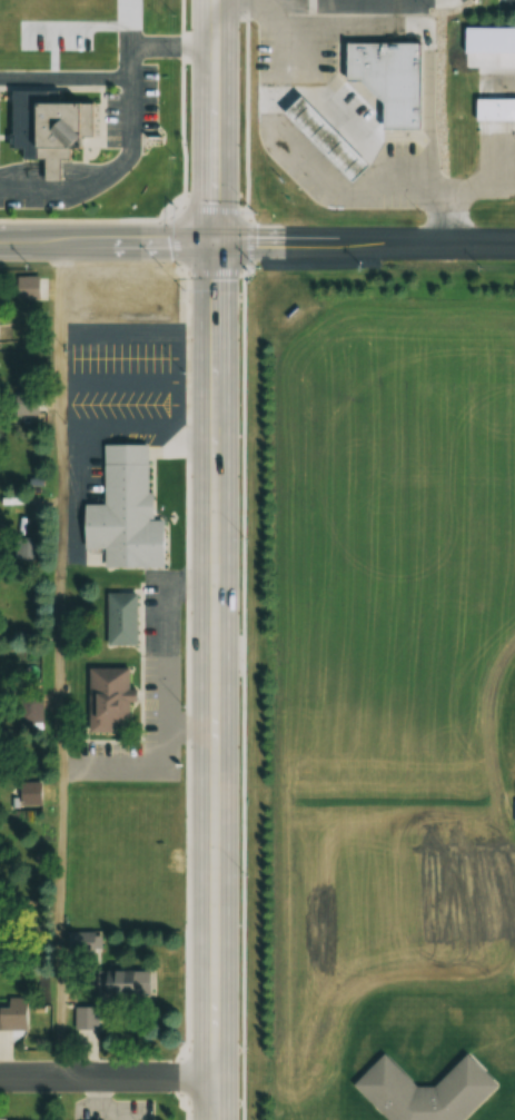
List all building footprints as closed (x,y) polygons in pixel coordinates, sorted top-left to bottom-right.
[(339,51),(339,88),(354,88),(375,110),(412,110),(413,51),(339,51)] [(7,92),(6,148),(18,147),(18,159),(68,158),(67,148),(76,148),(76,139),(87,139),(87,103),(51,103),(51,91),(7,92)] [(473,121),(514,121),(514,99),(473,99),(473,121)] [(275,120),(293,102),(358,171),(340,189),(275,120)] [(375,110),(375,137),(412,137),(412,110),(375,110)] [(14,275),(14,299),(38,299),(38,275),(14,275)] [(12,384),(12,413),(35,413),(35,384),(12,384)] [(100,445),(99,503),(85,503),(86,547),(101,547),(101,563),(160,564),(160,518),(151,518),(151,492),(147,492),(146,443),(100,445)] [(105,593),(133,593),(133,644),(105,644),(105,593)] [(87,667),(88,732),(108,732),(108,722),(126,722),(126,667),(87,667)] [(40,806),(40,781),(16,781),(16,806),(40,806)] [(91,1004),(144,1005),(145,969),(92,969),(91,1004)] [(72,1008),(72,1028),(93,1028),(93,1008),(72,1008)] [(495,1084),(459,1119),(385,1119),(351,1084),(384,1054),(414,1086),(432,1086),(464,1053),(495,1084)]
